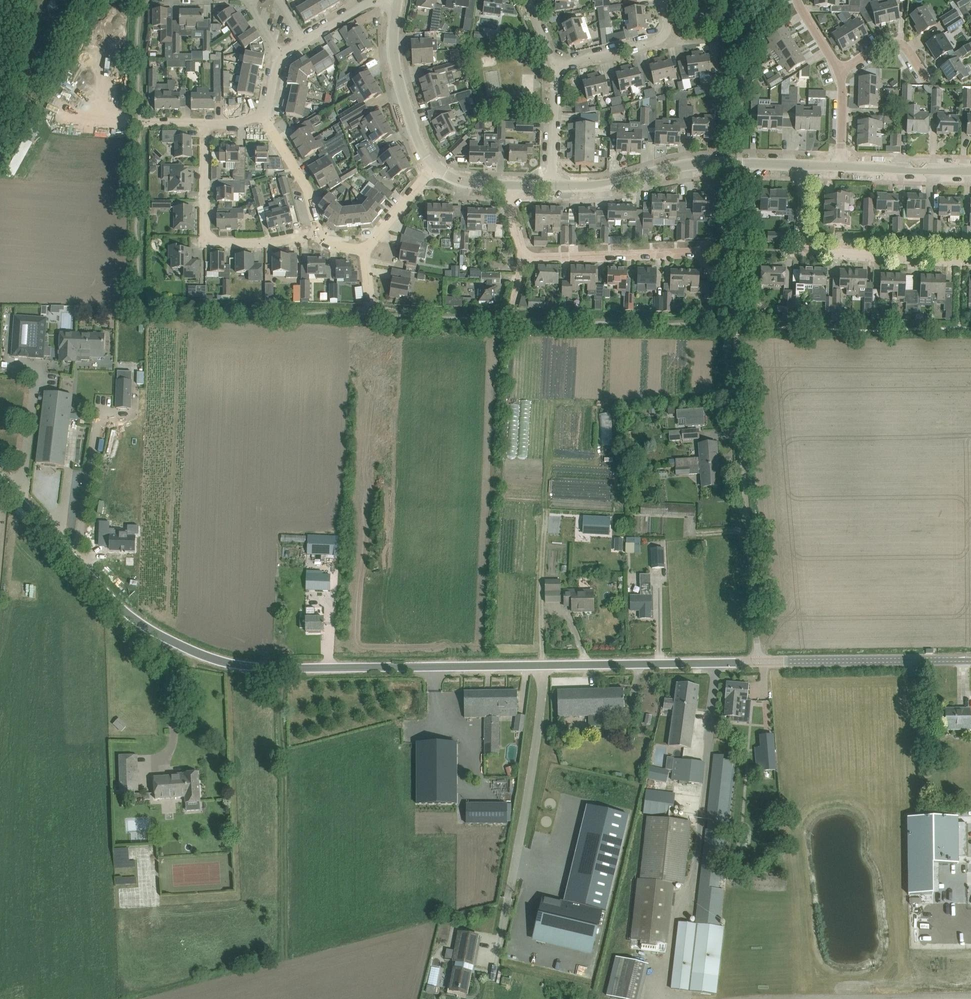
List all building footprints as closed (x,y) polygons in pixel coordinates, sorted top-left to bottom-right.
[(322,13),(314,0),(313,0),(305,5),(314,18),(322,13)] [(331,8),(326,0),(314,0),(322,13),(331,8)] [(340,3),(338,0),(326,0),(331,8),(340,3)] [(417,7),(434,10),(432,20),(430,33),(431,33),(438,32),(440,22),(442,6),(436,5),(436,3),(437,3),(437,0),(419,0),(417,7)] [(446,8),(454,9),(454,7),(467,9),(465,19),(473,20),(475,7),(469,6),(470,0),(447,0),(446,8)] [(483,13),(500,16),(500,15),(516,17),(512,8),(506,7),(507,0),(485,0),(483,13)] [(574,9),(575,2),(574,2),(574,0),(555,0),(555,1),(560,2),(560,4),(566,5),(566,10),(574,9)] [(861,0),(849,0),(849,6),(843,6),(843,13),(861,13),(861,0)] [(870,0),(861,0),(861,13),(872,10),(876,25),(887,23),(882,0),(877,2),(877,1),(871,3),(870,0)] [(882,0),(887,23),(899,20),(894,0),(883,0),(882,0)] [(954,1),(959,9),(970,2),(970,1),(970,0),(956,0),(954,1)] [(945,26),(962,15),(959,9),(954,1),(950,4),(954,11),(941,19),(945,26)] [(305,24),(314,18),(305,5),(297,10),(305,24)] [(236,16),(231,8),(218,17),(223,25),(226,23),(239,41),(234,45),(238,52),(245,50),(250,46),(252,55),(246,54),(238,93),(254,97),(259,68),(262,69),(265,53),(261,52),(260,46),(263,43),(254,30),(252,32),(240,14),(236,16)] [(645,14),(644,8),(625,10),(626,16),(629,15),(629,21),(651,18),(650,13),(645,14)] [(920,35),(928,29),(935,25),(924,8),(911,17),(917,27),(916,28),(920,35)] [(152,12),(152,19),(154,19),(154,21),(154,27),(154,31),(161,31),(161,35),(161,44),(169,43),(169,54),(167,55),(167,61),(168,61),(172,61),(172,54),(173,35),(173,31),(173,21),(167,21),(167,11),(161,11),(161,9),(155,9),(155,11),(154,11),(154,12),(152,12)] [(173,31),(173,35),(180,35),(180,33),(186,33),(186,32),(192,32),(192,11),(180,11),(180,21),(173,21),(173,31)] [(192,11),(192,32),(203,32),(203,52),(203,61),(210,61),(210,56),(210,52),(210,32),(211,32),(211,31),(211,26),(211,25),(211,20),(204,20),(204,11),(192,11)] [(826,15),(818,17),(819,23),(827,21),(826,15)] [(949,32),(963,24),(962,22),(965,20),(962,15),(945,26),(949,32)] [(628,32),(647,30),(646,24),(651,23),(651,18),(629,21),(630,26),(627,26),(628,32)] [(852,21),(851,18),(847,20),(848,22),(848,23),(859,41),(868,35),(863,27),(858,18),(852,21)] [(561,37),(581,31),(579,26),(582,25),(580,19),(563,25),(565,31),(559,33),(561,37)] [(605,20),(605,21),(607,44),(626,40),(624,32),(614,35),(612,28),(611,29),(611,28),(610,19),(605,20)] [(851,46),(859,41),(848,23),(845,25),(846,26),(841,29),(851,46)] [(352,32),(348,26),(339,31),(347,43),(346,43),(349,49),(366,38),(360,27),(352,32)] [(768,45),(770,49),(790,37),(784,28),(775,33),(768,38),(771,43),(769,45),(768,45)] [(851,46),(841,29),(840,28),(836,30),(837,32),(832,35),(842,51),(851,46)] [(583,36),(581,31),(561,37),(563,42),(568,41),(570,46),(587,41),(586,35),(583,36)] [(520,44),(521,37),(498,32),(496,40),(520,44)] [(431,41),(431,33),(430,33),(425,33),(425,41),(412,42),(412,53),(432,52),(438,51),(437,40),(431,41)] [(936,60),(944,55),(950,51),(945,43),(948,42),(943,34),(926,45),(936,60)] [(449,44),(456,45),(457,37),(450,36),(449,44)] [(790,37),(767,51),(765,52),(767,56),(769,54),(769,55),(774,51),(778,56),(795,45),(790,37)] [(364,54),(373,49),(366,38),(349,49),(343,53),(336,57),(340,64),(347,60),(346,57),(353,53),(359,64),(368,59),(364,54)] [(335,56),(340,53),(333,41),(328,44),(335,56)] [(959,51),(963,57),(970,52),(970,43),(959,51)] [(782,65),(800,54),(795,45),(778,56),(781,60),(780,62),(782,65)] [(334,66),(328,56),(323,48),(319,50),(322,54),(312,61),(309,56),(301,62),(299,59),(291,64),(293,67),(291,70),(288,69),(286,78),(289,78),(287,88),(292,90),(289,101),(284,100),(283,107),(287,108),(286,114),(302,118),(308,90),(305,89),(307,79),(315,74),(317,77),(334,66)] [(452,62),(461,61),(460,51),(451,52),(452,62)] [(433,63),(432,52),(412,53),(412,54),(413,53),(414,65),(433,63)] [(682,80),(695,79),(694,75),(699,74),(697,52),(692,53),(692,58),(687,59),(688,72),(680,73),(682,80)] [(703,57),(702,52),(697,52),(699,74),(705,73),(705,76),(711,75),(709,56),(703,57)] [(805,62),(800,54),(782,65),(784,68),(786,67),(789,72),(805,62)] [(665,63),(664,58),(659,59),(664,79),(669,78),(670,81),(676,79),(671,61),(665,63)] [(654,85),(660,83),(659,80),(664,79),(659,59),(654,60),(655,65),(650,67),(654,85)] [(961,81),(968,77),(957,59),(941,69),(950,82),(958,77),(961,81)] [(424,92),(447,85),(449,85),(446,74),(453,72),(464,69),(462,61),(451,64),(434,69),(436,76),(420,81),(424,92)] [(195,63),(187,63),(187,71),(195,71),(195,63)] [(631,65),(626,67),(631,88),(633,94),(640,92),(639,89),(643,88),(643,87),(646,87),(646,84),(643,74),(639,75),(638,69),(632,71),(631,65)] [(810,80),(810,66),(805,69),(799,72),(799,79),(810,80)] [(618,81),(612,82),(615,95),(620,93),(627,92),(626,89),(631,88),(626,67),(621,68),(622,73),(616,74),(618,81)] [(156,85),(156,71),(149,71),(149,88),(155,88),(155,95),(155,110),(167,110),(167,85),(156,85)] [(352,73),(350,74),(353,79),(354,81),(352,81),(355,86),(350,89),(354,95),(374,83),(367,71),(360,75),(359,72),(353,75),(352,73)] [(599,79),(597,73),(592,75),(597,95),(602,94),(603,97),(609,95),(605,77),(599,79)] [(587,101),(593,99),(592,96),(597,95),(592,75),(587,76),(589,81),(583,82),(587,101)] [(767,82),(771,88),(783,81),(779,75),(767,82)] [(881,88),(882,84),(879,84),(879,78),(860,77),(860,88),(879,88),(881,88)] [(339,81),(337,82),(336,91),(345,87),(341,80),(339,81)] [(180,110),(180,100),(180,95),(174,95),(174,91),(175,91),(175,81),(168,81),(168,85),(167,85),(167,110),(180,110)] [(359,104),(346,111),(351,120),(361,114),(368,110),(363,103),(374,96),(375,98),(381,95),(374,83),(354,95),(349,98),(350,101),(354,102),(358,101),(359,104)] [(708,85),(695,88),(696,93),(709,90),(710,94),(716,92),(714,84),(708,85)] [(450,96),(447,85),(424,92),(427,104),(450,96)] [(911,101),(911,96),(911,86),(903,85),(903,101),(911,101)] [(808,130),(809,114),(808,114),(809,108),(797,107),(797,96),(797,88),(790,88),(790,96),(789,113),(796,114),(796,130),(808,130)] [(881,98),(881,94),(879,94),(879,88),(860,88),(860,98),(881,98)] [(203,110),(203,89),(197,89),(197,95),(191,95),(191,110),(203,110)] [(215,110),(215,100),(215,95),(209,95),(209,89),(203,89),(203,110),(215,110)] [(457,103),(472,98),(469,90),(454,95),(457,103)] [(826,99),(826,91),(809,91),(809,99),(826,99)] [(940,108),(941,91),(933,91),(932,107),(940,108)] [(687,118),(688,92),(679,93),(679,100),(679,118),(687,118)] [(970,110),(970,92),(963,92),(963,109),(970,110)] [(770,129),(770,113),(765,113),(765,107),(759,106),(759,96),(752,96),(751,113),(758,114),(758,129),(770,129)] [(789,113),(790,96),(782,96),(782,107),(775,107),(775,113),(770,113),(770,129),(782,130),(782,113),(789,113)] [(650,100),(650,98),(650,99),(649,129),(656,130),(655,145),(667,145),(668,128),(663,128),(663,122),(656,122),(657,109),(657,100),(650,100)] [(881,102),(881,98),(860,98),(859,108),(878,108),(878,102),(881,102)] [(649,129),(650,99),(643,100),(643,109),(641,109),(640,123),(639,123),(639,125),(630,125),(629,142),(629,153),(641,153),(642,129),(649,129)] [(589,108),(588,102),(575,105),(576,114),(581,113),(581,114),(585,114),(596,111),(596,108),(589,108)] [(452,113),(448,106),(438,109),(437,109),(441,118),(432,122),(438,134),(437,135),(440,143),(445,140),(457,134),(451,122),(457,119),(453,112),(452,113)] [(919,114),(919,108),(909,107),(908,113),(907,133),(927,134),(928,114),(919,114)] [(819,131),(820,108),(814,108),(813,114),(809,114),(808,130),(819,131)] [(962,123),(962,109),(957,109),(957,117),(947,117),(947,113),(938,113),(937,134),(949,134),(949,133),(957,133),(958,123),(962,123)] [(351,120),(349,121),(354,129),(360,126),(362,130),(361,131),(364,136),(385,123),(378,110),(372,114),(373,116),(365,121),(361,114),(351,120)] [(599,122),(599,111),(596,111),(585,114),(581,114),(581,122),(593,122),(599,122)] [(304,130),(292,138),(298,148),(312,140),(309,135),(315,132),(312,127),(320,122),(320,121),(317,116),(312,120),(309,122),(308,121),(301,126),(304,130)] [(714,139),(715,117),(709,117),(709,120),(693,120),(692,136),(708,137),(708,139),(714,139)] [(526,147),(519,147),(519,143),(516,140),(506,140),(507,122),(498,122),(498,130),(497,140),(505,141),(505,150),(510,150),(510,162),(527,163),(527,154),(532,154),(533,145),(526,145),(526,147)] [(533,132),(533,123),(517,122),(517,131),(533,132)] [(882,130),(882,123),(859,122),(859,134),(876,134),(876,130),(882,130)] [(359,155),(353,158),(355,164),(362,160),(370,155),(372,154),(379,149),(375,142),(385,136),(386,138),(392,135),(385,123),(364,136),(366,140),(369,145),(359,152),(357,153),(359,155)] [(679,145),(680,123),(673,123),(673,128),(668,128),(667,145),(679,145)] [(597,146),(598,139),(603,139),(603,130),(598,130),(598,125),(569,124),(569,130),(577,130),(576,146),(572,146),(572,143),(568,143),(568,149),(572,149),(572,153),(568,153),(568,159),(572,159),(572,157),(576,157),(576,165),(594,165),(594,157),(597,157),(597,151),(600,152),(600,146),(597,146)] [(629,153),(629,142),(630,125),(618,125),(619,124),(611,124),(610,145),(617,145),(617,153),(629,153)] [(191,158),(191,137),(177,137),(176,131),(162,131),(162,137),(168,137),(168,143),(175,144),(175,158),(191,158)] [(330,149),(346,140),(343,133),(326,143),(330,149)] [(881,147),(881,140),(875,140),(876,134),(859,134),(858,146),(881,147)] [(312,140),(298,148),(304,158),(312,153),(318,150),(324,146),(320,141),(323,140),(320,135),(312,140)] [(900,147),(901,135),(891,135),(890,147),(900,147)] [(455,156),(462,149),(467,145),(462,139),(450,151),(455,156)] [(484,164),(484,148),(478,148),(478,142),(470,142),(470,163),(484,164)] [(498,164),(498,143),(485,142),(485,148),(484,148),(484,164),(485,164),(486,166),(488,167),(490,168),(492,166),(493,164),(498,164)] [(383,156),(378,160),(382,166),(387,163),(389,166),(404,158),(397,146),(391,149),(392,151),(383,156)] [(240,158),(240,147),(227,147),(227,149),(220,149),(220,162),(226,162),(226,163),(235,163),(235,170),(234,172),(233,173),(233,176),(233,178),(235,181),(240,181),(245,181),(246,181),(246,158),(240,158)] [(284,170),(281,158),(269,158),(269,148),(256,147),(256,150),(254,150),(254,155),(256,155),(256,164),(264,164),(264,170),(284,170)] [(370,155),(362,160),(366,167),(376,161),(372,154),(370,155)] [(315,178),(332,168),(326,158),(310,168),(315,178)] [(389,166),(380,172),(384,179),(387,177),(388,179),(390,179),(391,180),(404,172),(405,174),(411,170),(404,158),(389,166)] [(169,192),(180,192),(190,192),(190,178),(193,178),(193,175),(183,174),(183,166),(162,166),(162,180),(169,180),(169,192)] [(337,178),(339,177),(342,175),(337,166),(332,169),(332,168),(315,178),(321,188),(337,178)] [(342,182),(359,172),(355,167),(342,175),(339,177),(342,182)] [(213,179),(221,179),(221,168),(213,168),(213,179)] [(283,196),(291,194),(286,177),(279,179),(283,196)] [(225,203),(225,202),(234,202),(234,194),(245,194),(245,181),(240,181),(240,183),(228,183),(228,189),(217,189),(217,202),(218,202),(218,203),(225,203)] [(389,199),(393,194),(378,181),(374,186),(389,199)] [(342,194),(347,188),(343,185),(336,189),(342,194)] [(257,208),(264,207),(259,188),(252,189),(257,208)] [(339,228),(339,232),(348,231),(348,227),(361,226),(361,229),(370,228),(370,225),(373,223),(376,225),(381,219),(379,216),(385,208),(381,205),(385,200),(377,194),(372,190),(366,198),(364,196),(359,202),(352,203),(352,209),(343,210),(335,204),(338,201),(329,194),(325,199),(319,207),(323,211),(320,215),(328,221),(326,224),(333,230),(335,227),(339,228)] [(761,211),(785,212),(786,192),(762,191),(761,211)] [(849,204),(850,195),(835,194),(835,197),(826,197),(825,211),(843,212),(844,204),(849,204)] [(897,215),(897,206),(898,197),(886,196),(886,195),(878,194),(877,211),(890,211),(890,215),(897,215)] [(713,214),(714,206),(714,196),(694,195),(693,216),(702,216),(702,214),(713,214)] [(907,211),(907,219),(916,219),(916,212),(925,212),(925,211),(926,206),(926,196),(908,195),(907,205),(907,211)] [(643,220),(643,230),(652,230),(652,226),(664,226),(664,220),(664,214),(665,214),(665,197),(651,197),(650,204),(653,204),(652,214),(644,214),(644,220),(643,220)] [(664,214),(664,220),(675,220),(675,226),(678,226),(677,242),(684,242),(684,240),(685,225),(682,225),(682,214),(676,214),(676,204),(678,204),(679,197),(665,197),(665,214),(664,214)] [(282,206),(281,205),(280,199),(274,200),(274,202),(278,215),(281,226),(293,223),(289,208),(284,209),(284,207),(282,206)] [(959,222),(959,217),(960,200),(940,199),(939,216),(950,216),(950,222),(959,222)] [(873,213),(873,200),(864,200),(864,212),(873,213)] [(269,230),(281,226),(278,215),(274,202),(269,204),(270,207),(263,209),(266,220),(269,230)] [(440,235),(440,206),(426,206),(426,213),(428,213),(428,229),(433,230),(433,235),(440,235)] [(452,223),(452,217),(452,207),(440,206),(440,229),(446,229),(446,223),(452,223)] [(601,228),(601,244),(609,245),(609,229),(609,225),(616,225),(616,221),(622,221),(623,206),(608,206),(608,218),(601,218),(601,228)] [(623,206),(622,221),(629,221),(629,225),(636,226),(636,243),(643,243),(643,230),(643,220),(636,220),(636,207),(623,206)] [(192,220),(192,208),(175,208),(175,229),(193,229),(193,220),(192,220)] [(534,208),(534,215),(536,215),(536,231),(542,232),(542,239),(548,239),(548,234),(549,209),(534,208)] [(238,230),(237,219),(243,219),(243,209),(231,209),(231,215),(218,215),(218,228),(220,228),(220,230),(238,230)] [(549,209),(548,234),(554,234),(554,232),(561,232),(561,246),(568,246),(569,246),(569,240),(569,227),(569,223),(569,216),(562,216),(562,209),(549,209)] [(596,229),(596,219),(596,209),(579,209),(579,225),(590,225),(590,230),(596,229)] [(461,244),(461,250),(465,251),(468,251),(469,231),(482,231),(483,210),(468,210),(468,223),(461,223),(461,234),(461,240),(461,244)] [(483,210),(482,231),(495,231),(495,238),(503,238),(503,225),(496,225),(496,211),(483,210)] [(849,226),(849,219),(843,219),(843,212),(825,211),(825,225),(849,226)] [(872,226),(873,213),(864,212),(864,226),(872,226)] [(924,219),(924,234),(932,234),(932,217),(925,217),(924,217),(924,219)] [(902,234),(903,219),(893,219),(892,234),(902,234)] [(684,240),(684,242),(685,242),(685,240),(693,240),(694,222),(686,222),(686,225),(685,225),(684,240)] [(970,244),(970,228),(964,228),(963,243),(962,243),(962,249),(970,248),(970,244)] [(424,242),(426,236),(407,229),(405,236),(423,242),(424,242)] [(769,233),(768,242),(784,243),(785,234),(769,233)] [(425,260),(427,245),(423,242),(405,236),(402,235),(400,244),(403,244),(400,261),(408,262),(407,265),(416,266),(417,258),(425,260)] [(199,278),(199,272),(200,262),(189,262),(189,253),(191,253),(191,250),(178,250),(178,247),(170,247),(170,258),(173,258),(173,268),(188,268),(188,277),(199,278)] [(224,278),(224,264),(224,254),(211,254),(211,272),(219,272),(219,278),(224,278)] [(245,256),(243,254),(239,254),(238,256),(236,256),(236,273),(249,273),(249,281),(261,281),(261,265),(253,265),(253,256),(245,256)] [(297,278),(297,266),(290,266),(289,256),(273,256),(273,272),(286,272),(287,278),(297,278)] [(330,279),(330,268),(325,268),(325,259),(308,259),(308,275),(317,275),(317,279),(330,279)] [(357,282),(357,273),(351,272),(351,264),(347,264),(346,262),(337,262),(337,279),(345,279),(345,282),(351,282),(357,282)] [(558,284),(558,277),(559,267),(539,267),(538,273),(536,273),(536,286),(545,286),(545,284),(558,284)] [(583,285),(584,268),(569,267),(569,274),(572,274),(571,282),(563,282),(563,292),(563,299),(572,299),(573,290),(578,290),(578,284),(583,285)] [(604,290),(604,286),(595,285),(595,275),(597,275),(598,268),(584,268),(583,285),(589,285),(589,291),(588,295),(595,296),(594,300),(595,301),(599,301),(603,301),(603,298),(604,290)] [(785,285),(785,278),(785,268),(761,268),(761,285),(785,285)] [(604,282),(604,285),(608,286),(618,286),(618,291),(618,292),(622,292),(622,296),(625,296),(625,311),(633,311),(633,296),(630,296),(631,279),(626,279),(627,269),(617,269),(609,269),(608,279),(608,282),(604,282)] [(813,286),(814,269),(800,269),(799,285),(793,285),(793,296),(793,301),(792,310),(792,313),(792,323),(799,323),(799,310),(799,296),(799,294),(805,294),(805,297),(809,296),(813,295),(813,286)] [(826,295),(827,270),(814,269),(813,286),(813,294),(820,294),(820,295),(826,295)] [(656,290),(656,280),(656,270),(638,270),(637,292),(648,293),(648,290),(656,290)] [(685,287),(686,271),(671,271),(670,293),(679,293),(679,291),(685,291),(685,287)] [(706,283),(699,282),(699,272),(686,271),(685,287),(691,287),(691,293),(705,294),(705,300),(713,300),(714,292),(714,282),(706,282),(706,283)] [(840,281),(840,288),(848,289),(848,295),(853,295),(854,271),(840,271),(840,281)] [(854,271),(853,295),(858,295),(858,297),(865,298),(865,300),(865,312),(872,312),(872,308),(873,293),(865,292),(866,289),(866,281),(866,271),(854,271)] [(407,296),(411,274),(403,273),(401,280),(393,279),(390,297),(399,298),(399,295),(407,296)] [(501,283),(501,274),(482,273),(481,283),(487,283),(487,285),(477,285),(477,304),(496,304),(497,285),(492,285),(492,283),(501,283)] [(873,293),(872,308),(881,308),(881,298),(888,298),(888,292),(893,292),(893,276),(881,275),(881,290),(873,290),(873,293)] [(893,292),(893,298),(898,299),(904,299),(904,303),(906,303),(906,312),(912,312),(913,304),(913,293),(905,293),(905,276),(893,276),(893,292)] [(933,277),(921,277),(921,291),(915,291),(915,299),(933,300),(933,277)] [(952,311),(952,304),(953,294),(945,293),(945,277),(933,277),(933,300),(933,302),(937,303),(937,305),(945,305),(945,311),(952,311)] [(222,300),(230,300),(230,281),(224,281),(224,296),(222,296),(222,300)] [(302,303),(310,303),(310,282),(302,282),(302,303)] [(273,301),(273,284),(265,284),(265,301),(273,301)] [(206,300),(206,287),(197,287),(197,296),(200,296),(200,299),(206,300)] [(792,310),(793,301),(793,296),(792,296),(792,292),(784,291),(784,307),(778,307),(777,312),(784,313),(784,320),(784,323),(792,323),(792,313),(792,310)] [(454,297),(454,306),(464,307),(464,304),(473,305),(474,299),(464,298),(454,297)] [(655,312),(664,312),(664,298),(655,298),(655,312)] [(544,308),(544,300),(529,300),(529,307),(544,308)] [(12,356),(44,359),(46,318),(15,316),(12,356)] [(61,333),(60,361),(75,362),(75,360),(89,360),(90,357),(90,353),(103,353),(104,335),(61,333)] [(144,383),(144,372),(137,371),(136,383),(144,383)] [(116,408),(130,409),(132,380),(118,379),(116,408)] [(64,467),(73,395),(45,392),(37,463),(64,467)] [(703,408),(677,411),(678,419),(686,418),(686,426),(704,425),(703,408)] [(611,413),(601,414),(602,445),(612,445),(611,413)] [(670,440),(698,439),(698,430),(669,431),(670,440)] [(670,468),(676,468),(718,464),(716,443),(699,445),(700,458),(669,460),(670,468)] [(627,463),(636,462),(635,451),(626,451),(627,463)] [(720,486),(718,464),(676,468),(676,476),(701,475),(702,487),(720,486)] [(695,516),(695,507),(641,505),(641,514),(695,516)] [(586,515),(585,533),(610,534),(610,516),(586,515)] [(97,523),(97,539),(109,539),(108,552),(133,553),(133,536),(112,535),(112,530),(103,530),(103,523),(97,523)] [(306,535),(280,534),(280,542),(305,543),(306,535)] [(334,556),(335,537),(310,536),(309,555),(334,556)] [(628,537),(627,543),(634,543),(635,543),(635,547),(640,547),(640,543),(640,538),(628,537)] [(692,553),(697,553),(697,551),(706,550),(706,541),(693,542),(693,547),(692,547),(692,553)] [(652,568),(665,568),(664,548),(651,549),(652,568)] [(306,574),(306,585),(318,586),(318,590),(330,591),(330,586),(330,575),(318,575),(306,574)] [(545,592),(560,592),(560,580),(545,580),(545,592)] [(651,619),(650,610),(651,610),(651,583),(642,583),(642,595),(631,595),(631,611),(640,611),(640,619),(651,619)] [(594,611),(594,601),(594,591),(565,591),(565,594),(565,604),(572,604),(572,612),(594,611)] [(316,617),(316,607),(306,607),(306,620),(300,620),(300,628),(306,628),(306,632),(324,632),(324,617),(316,617)] [(726,692),(724,714),(730,715),(730,721),(749,723),(751,700),(747,699),(747,694),(748,684),(727,682),(726,692)] [(691,748),(697,696),(699,686),(677,684),(675,700),(665,699),(664,708),(674,709),(669,745),(691,748)] [(605,725),(605,712),(624,712),(623,689),(557,691),(558,716),(589,716),(589,726),(605,725)] [(517,691),(464,691),(464,701),(465,717),(471,717),(485,716),(486,724),(486,755),(500,754),(500,718),(500,709),(517,708),(517,701),(517,691)] [(946,710),(946,721),(964,721),(964,725),(964,729),(970,729),(970,720),(970,711),(955,711),(955,710),(946,710)] [(647,714),(646,718),(645,724),(651,725),(653,716),(647,714)] [(523,733),(525,716),(516,715),(514,732),(523,733)] [(112,724),(120,732),(126,725),(118,718),(112,724)] [(438,805),(457,805),(457,742),(416,742),(416,803),(416,805),(438,805)] [(757,772),(777,770),(774,746),(755,748),(757,772)] [(120,792),(139,791),(137,756),(119,756),(120,792)] [(724,890),(719,890),(724,830),(723,830),(724,814),(726,814),(731,760),(713,758),(707,812),(709,813),(707,829),(706,828),(702,870),(695,924),(680,922),(672,988),(716,993),(724,927),(719,927),(724,890)] [(702,784),(704,763),(674,759),(671,780),(702,784)] [(665,783),(668,771),(649,767),(646,779),(665,783)] [(513,768),(506,770),(509,777),(515,775),(513,768)] [(171,776),(154,777),(155,799),(185,798),(186,804),(186,812),(201,811),(200,803),(198,773),(171,774),(171,776)] [(747,808),(747,789),(738,789),(738,808),(747,808)] [(672,818),(672,815),(675,794),(647,790),(644,814),(672,818)] [(467,804),(467,824),(507,824),(507,804),(467,804)] [(587,806),(564,903),(572,905),(601,912),(605,913),(628,815),(587,806)] [(646,817),(640,879),(637,878),(631,939),(641,941),(641,944),(641,945),(641,950),(656,951),(656,946),(657,946),(657,943),(668,944),(674,884),(684,885),(691,822),(646,817)] [(958,817),(908,817),(908,894),(933,894),(933,864),(958,864),(958,857),(967,857),(967,824),(958,824),(958,817)] [(138,877),(157,876),(155,845),(145,846),(145,853),(144,853),(145,866),(140,866),(139,849),(136,849),(138,877)] [(128,849),(114,849),(114,858),(128,858),(128,849)] [(543,898),(533,937),(592,951),(601,912),(572,905),(564,903),(543,898)] [(453,962),(456,962),(456,961),(473,965),(478,936),(459,932),(455,952),(453,960),(453,961),(453,962)] [(453,960),(455,952),(446,950),(445,958),(453,960)] [(645,964),(634,961),(618,957),(608,997),(618,998),(639,998),(647,964),(645,964)] [(456,961),(456,962),(454,968),(454,969),(451,985),(450,991),(455,992),(467,994),(471,973),(474,973),(474,972),(473,972),(474,966),(473,965),(456,961)]
